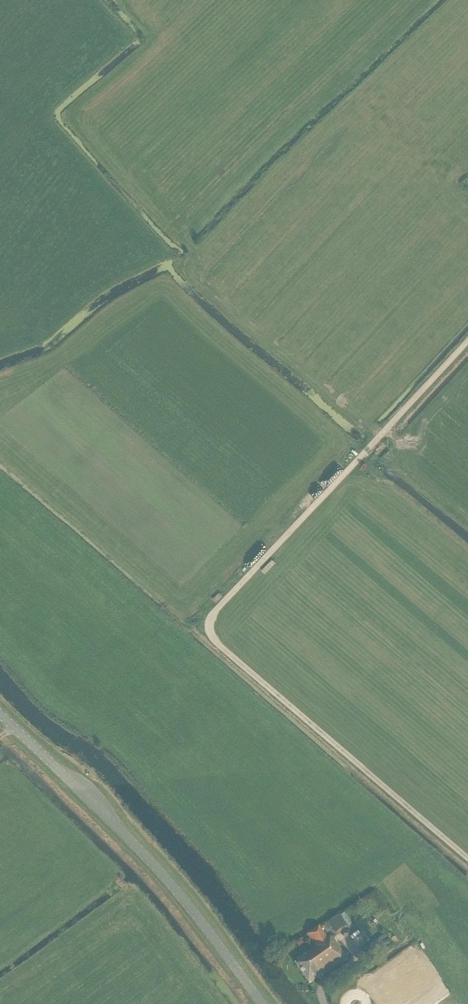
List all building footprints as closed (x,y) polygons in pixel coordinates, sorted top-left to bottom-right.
[(347,926),(340,915),(329,923),(336,933),(347,926)] [(322,977),(347,959),(336,943),(335,945),(329,937),(328,938),(319,926),(307,935),(316,947),(298,959),(299,961),(296,964),(309,983),(321,975),(322,977)] [(378,943),(381,949),(390,944),(387,939),(378,943)]
